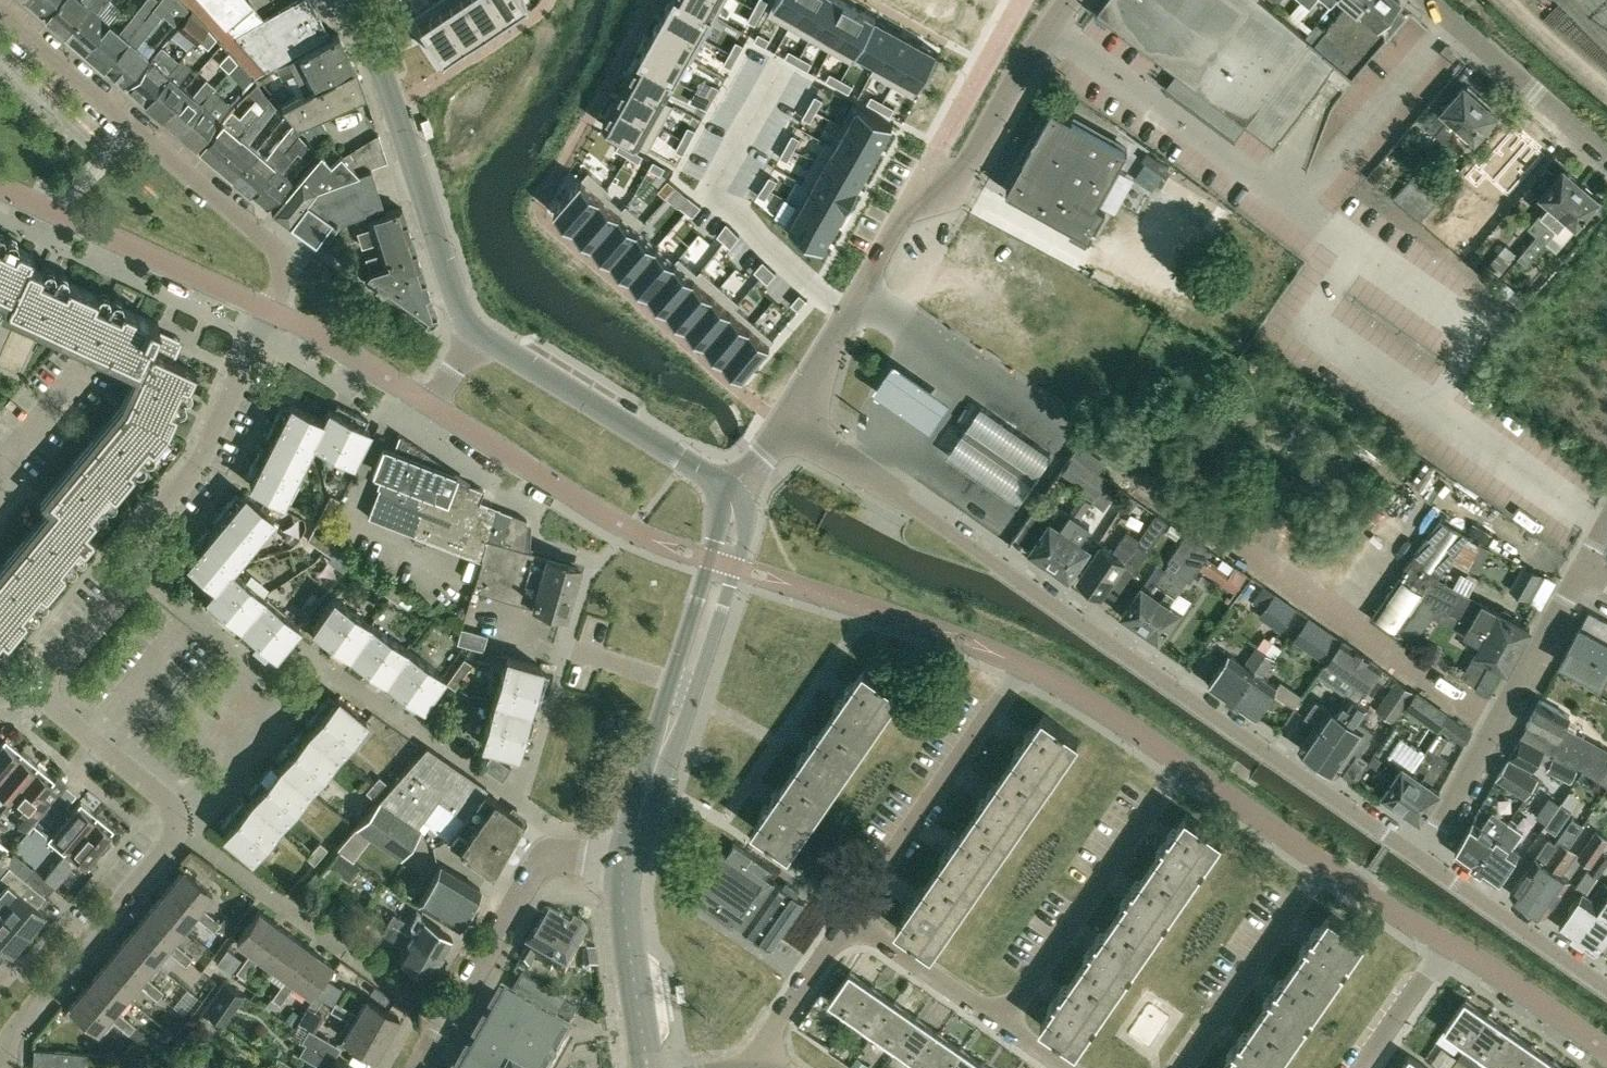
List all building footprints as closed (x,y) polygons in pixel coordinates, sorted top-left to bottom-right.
[(42,12),(52,0),(28,0),(42,12)] [(45,15),(65,32),(93,0),(58,0),(45,15)] [(65,32),(84,48),(109,20),(96,9),(104,0),(93,0),(65,32)] [(84,48),(104,65),(141,20),(153,7),(158,2),(156,0),(144,0),(133,13),(119,28),(109,20),(84,48)] [(104,65),(123,82),(148,54),(135,44),(149,27),(162,13),(174,23),(189,4),(185,0),(159,0),(158,2),(153,7),(141,20),(104,65)] [(328,33),(310,0),(297,0),(264,19),(251,3),(251,2),(249,0),(202,0),(264,70),(328,33)] [(433,0),(411,14),(417,23),(440,58),(462,44),(433,0)] [(433,0),(462,44),(483,30),(463,0),(433,0)] [(483,30),(504,17),(492,0),(463,0),(483,30)] [(504,17),(525,2),(524,0),(492,0),(504,17)] [(664,14),(700,34),(712,13),(690,0),(672,0),(664,14)] [(712,13),(719,0),(690,0),(712,13)] [(754,8),(762,12),(769,0),(768,0),(759,0),(754,8)] [(773,5),(795,17),(804,0),(776,0),(773,5)] [(795,17),(815,28),(831,0),(804,0),(795,17)] [(815,28),(836,40),(855,6),(845,0),(831,0),(815,28)] [(1096,12),(1193,84),(1256,0),(1105,0),(1096,12)] [(1193,84),(1274,145),(1335,63),(1325,52),(1316,44),(1316,43),(1305,34),(1286,19),(1263,1),(1263,0),(1256,0),(1193,84)] [(1325,52),(1335,63),(1352,77),(1354,75),(1353,75),(1386,35),(1385,29),(1381,26),(1401,1),(1399,0),(1367,0),(1334,39),(1326,32),(1316,43),(1316,44),(1325,52)] [(1367,0),(1342,0),(1348,5),(1327,30),(1326,32),(1334,39),(1367,0)] [(855,6),(836,40),(857,51),(876,17),(855,6)] [(198,39),(200,37),(209,27),(191,7),(177,24),(198,39)] [(754,8),(748,19),(756,23),(762,12),(754,8)] [(664,14),(652,36),(688,56),(700,34),(664,14)] [(876,17),(857,51),(877,63),(896,28),(876,17)] [(1316,43),(1326,32),(1327,30),(1316,21),(1311,26),(1308,30),(1305,34),(1316,43)] [(209,27),(200,37),(208,45),(217,36),(209,27)] [(896,28),(877,63),(898,74),(917,40),(896,28)] [(759,31),(754,39),(766,46),(770,38),(759,31)] [(320,113),(365,93),(355,65),(338,32),(277,67),(283,78),(295,71),(306,92),(281,105),(298,123),(320,113)] [(652,36),(640,57),(676,78),(688,56),(652,36)] [(737,39),(730,51),(738,55),(744,44),(737,39)] [(917,40),(898,74),(919,86),(938,52),(917,40)] [(179,60),(170,52),(162,45),(151,56),(127,85),(146,102),(179,60)] [(789,48),(785,56),(796,63),(801,55),(789,48)] [(229,68),(237,59),(228,49),(220,60),(229,68)] [(730,51),(724,62),(732,67),(738,55),(730,51)] [(801,55),(796,63),(808,69),(812,61),(801,55)] [(186,87),(179,81),(192,65),(182,56),(179,60),(146,102),(163,116),(186,87)] [(640,57),(628,79),(664,99),(676,78),(640,57)] [(237,59),(229,68),(228,69),(244,88),(254,78),(237,59)] [(830,71),(826,79),(838,85),(842,78),(830,71)] [(179,129),(212,88),(216,84),(207,78),(204,81),(194,94),(186,87),(163,116),(179,129)] [(842,78),(838,85),(849,92),(853,84),(842,78)] [(628,79),(616,101),(652,121),(664,99),(628,79)] [(264,105),(271,97),(260,84),(257,81),(250,88),(264,105)] [(713,83),(706,94),(714,99),(720,87),(713,83)] [(1456,127),(1481,98),(1476,93),(1477,92),(1469,85),(1468,87),(1464,84),(1442,109),(1441,109),(1427,125),(1445,140),(1455,127),(1456,127)] [(230,103),(221,96),(212,88),(179,129),(195,144),(230,103)] [(706,94),(700,106),(708,110),(714,99),(706,94)] [(815,94),(809,105),(817,109),(823,98),(815,94)] [(871,94),(867,102),(879,108),(883,100),(871,94)] [(247,140),(258,127),(277,105),(271,97),(264,105),(259,111),(216,162),(233,176),(257,148),(247,140)] [(1470,143),(1475,138),(1476,139),(1498,113),(1495,110),(1497,109),(1489,102),(1487,104),(1481,98),(1456,127),(1467,137),(1465,139),(1470,143)] [(883,100),(879,108),(890,115),(894,107),(883,100)] [(616,101),(603,123),(640,144),(652,121),(616,101)] [(216,162),(259,111),(250,102),(240,114),(232,108),(222,119),(198,146),(216,162)] [(809,105),(802,117),(810,121),(817,109),(809,105)] [(859,105),(847,126),(881,145),(893,124),(859,105)] [(1128,148),(1053,106),(1006,190),(1090,237),(1106,208),(1097,202),(1128,148)] [(320,114),(298,124),(311,139),(328,129),(320,114)] [(250,190),(298,134),(301,131),(293,122),(264,155),(257,148),(233,176),(250,190)] [(688,126),(682,138),(690,142),(696,130),(688,126)] [(847,126),(835,147),(870,166),(881,145),(847,126)] [(1517,129),(1489,162),(1502,174),(1531,141),(1517,129)] [(267,205),(291,177),(282,169),(296,153),(306,161),(314,151),(298,134),(250,190),(267,205)] [(792,135),(786,146),(794,150),(800,139),(792,135)] [(682,138),(676,149),(683,153),(690,142),(682,138)] [(621,141),(616,148),(628,155),(632,147),(621,141)] [(1531,141),(1502,174),(1516,187),(1544,153),(1531,141)] [(786,146),(780,158),(787,162),(794,150),(786,146)] [(632,147),(628,155),(639,161),(644,153),(632,147)] [(835,147),(824,167),(858,186),(870,166),(835,147)] [(1144,164),(1160,175),(1168,162),(1149,149),(1141,162),(1144,164)] [(320,151),(271,209),(289,222),(317,187),(358,172),(340,150),(331,161),(320,151)] [(654,159),(649,167),(661,173),(665,165),(654,159)] [(1390,173),(1379,164),(1369,177),(1379,186),(1390,173)] [(1546,166),(1531,184),(1542,193),(1557,175),(1546,166)] [(329,222),(331,220),(335,222),(382,204),(372,167),(358,172),(317,187),(289,222),(315,241),(320,235),(327,240),(337,228),(329,222)] [(824,167),(813,188),(847,207),(848,208),(859,187),(858,186),(824,167)] [(1564,167),(1557,176),(1542,193),(1541,194),(1550,202),(1528,227),(1537,235),(1582,183),(1564,167)] [(1421,219),(1441,197),(1413,173),(1394,195),(1421,219)] [(769,176),(763,187),(771,192),(777,180),(769,176)] [(582,178),(555,209),(574,226),(602,195),(582,178)] [(1569,218),(1577,225),(1600,198),(1582,183),(1537,235),(1518,256),(1527,265),(1569,218)] [(763,187),(757,199),(764,203),(771,192),(763,187)] [(813,188),(801,208),(835,227),(847,207),(813,188)] [(602,195),(574,226),(593,243),(620,211),(602,195)] [(688,195),(680,205),(686,211),(695,201),(688,195)] [(695,201),(686,211),(693,217),(702,207),(695,201)] [(377,247),(411,236),(402,206),(367,217),(371,227),(357,232),(361,246),(375,242),(377,247)] [(801,208),(789,230),(823,249),(835,227),(801,208)] [(620,211),(593,243),(612,259),(639,228),(620,211)] [(1476,219),(1468,212),(1443,240),(1451,247),(1476,219)] [(639,228),(612,259),(630,275),(658,244),(639,228)] [(726,228),(717,238),(724,244),(732,234),(726,228)] [(732,234),(724,244),(730,250),(739,240),(732,234)] [(30,261),(28,260),(33,251),(0,235),(0,289),(10,294),(13,296),(8,305),(20,310),(41,266),(30,261)] [(407,270),(421,266),(411,236),(377,247),(379,252),(365,256),(369,270),(370,269),(379,266),(380,270),(405,262),(407,270)] [(658,244),(630,275),(649,292),(677,260),(658,244)] [(677,260),(649,292),(668,308),(695,277),(677,260)] [(763,261),(754,271),(761,276),(770,266),(763,261)] [(436,314),(421,266),(407,270),(405,262),(380,270),(379,266),(370,269),(369,270),(364,277),(426,321),(436,314)] [(47,516),(85,547),(93,537),(85,530),(167,431),(196,370),(168,357),(175,342),(153,332),(158,320),(41,266),(20,310),(143,367),(125,405),(47,499),(56,506),(47,516)] [(770,266),(761,276),(768,282),(776,272),(770,266)] [(695,277),(668,308),(686,324),(714,293),(695,277)] [(1495,286),(1509,298),(1516,290),(1502,277),(1495,286)] [(799,292),(791,301),(797,307),(806,297),(799,292)] [(714,293),(686,324),(705,341),(733,309),(714,293)] [(733,309),(705,341),(724,357),(751,325),(733,309)] [(751,325),(724,357),(743,374),(771,342),(751,325)] [(931,431),(951,402),(894,362),(874,391),(931,431)] [(313,440),(322,418),(290,402),(288,407),(281,403),(266,435),(272,438),(270,442),(303,459),(313,440)] [(322,418),(313,440),(353,460),(369,427),(364,424),(368,418),(336,402),(333,409),(328,406),(322,418)] [(962,433),(1031,482),(1036,474),(967,426),(962,433)] [(383,475),(368,515),(481,559),(486,537),(499,540),(511,512),(499,507),(498,509),(478,502),(483,488),(468,482),(468,483),(454,477),(425,466),(430,454),(427,452),(427,451),(399,433),(394,447),(382,442),(371,470),(383,475)] [(283,499),(303,459),(270,442),(268,446),(261,443),(246,474),(252,478),(250,482),(283,499)] [(1106,480),(1074,458),(1063,474),(1095,496),(1106,480)] [(1106,480),(1095,496),(1092,500),(1093,500),(1094,501),(1105,508),(1120,486),(1109,478),(1108,477),(1107,480),(1106,480)] [(216,527),(243,552),(273,515),(245,492),(241,496),(236,491),(213,518),(219,523),(216,527)] [(307,539),(333,556),(339,547),(321,534),(338,499),(330,495),(307,539)] [(1079,498),(1071,510),(1071,511),(1082,518),(1092,502),(1088,499),(1082,495),(1079,498)] [(1050,562),(1080,518),(1071,511),(1060,527),(1050,520),(1030,549),(1050,562)] [(1079,577),(1101,592),(1114,574),(1127,582),(1170,520),(1158,511),(1140,537),(1128,528),(1119,541),(1118,553),(1103,543),(1079,577)] [(524,548),(526,518),(511,512),(499,540),(486,537),(481,559),(472,588),(564,614),(578,563),(524,548)] [(0,572),(0,649),(85,547),(47,516),(0,572)] [(1439,517),(1370,617),(1397,635),(1399,632),(1400,632),(1424,596),(1425,595),(1437,578),(1438,576),(1468,533),(1439,517)] [(1090,524),(1080,518),(1050,562),(1069,576),(1089,547),(1079,540),(1090,524)] [(1167,533),(1178,540),(1184,531),(1173,524),(1167,533)] [(243,552),(216,527),(213,530),(207,525),(185,552),(190,557),(187,561),(214,584),(231,566),(243,552)] [(1140,624),(1198,539),(1186,531),(1165,562),(1166,563),(1149,588),(1141,582),(1121,611),(1123,613),(1124,616),(1129,620),(1132,619),(1140,624)] [(1211,548),(1209,547),(1198,539),(1140,624),(1148,630),(1148,633),(1153,636),(1156,636),(1158,637),(1178,608),(1170,602),(1187,576),(1190,579),(1211,548)] [(1248,574),(1236,565),(1234,567),(1224,583),(1236,591),(1243,581),(1247,576),(1248,574)] [(1511,588),(1523,595),(1536,571),(1524,565),(1511,588)] [(241,623),(264,595),(231,566),(214,584),(206,594),(210,598),(205,604),(232,626),(237,620),(241,623)] [(1438,604),(1471,622),(1519,648),(1531,627),(1512,617),(1510,612),(1504,609),(1500,610),(1498,609),(1498,610),(1482,602),(1437,578),(1425,595),(1438,604)] [(405,593),(388,582),(383,590),(399,601),(405,593)] [(1270,596),(1272,594),(1259,585),(1249,601),(1261,610),(1270,596)] [(264,595),(241,623),(244,626),(239,632),(266,654),(271,649),(275,652),(299,624),(264,595)] [(1424,596),(1400,632),(1413,641),(1432,613),(1466,631),(1466,632),(1483,641),(1477,651),(1508,668),(1519,648),(1438,604),(1425,595),(1424,596)] [(349,652),(371,622),(334,596),(312,626),(317,629),(312,635),(341,656),(345,649),(349,652)] [(1334,650),(1341,641),(1304,615),(1292,633),(1307,643),(1313,635),(1334,650)] [(386,678),(407,647),(371,622),(349,652),(353,655),(349,661),(378,681),(382,675),(386,678)] [(1571,644),(1606,664),(1606,641),(1581,626),(1571,644)] [(489,635),(461,627),(456,645),(484,653),(489,635)] [(1305,716),(1316,723),(1300,746),(1319,759),(1359,701),(1382,669),(1341,640),(1341,641),(1334,650),(1318,673),(1346,692),(1353,682),(1357,685),(1338,713),(1328,706),(1327,707),(1317,699),(1305,716)] [(1571,644),(1562,661),(1601,682),(1606,675),(1606,676),(1606,664),(1571,644)] [(1233,699),(1266,651),(1258,646),(1245,664),(1231,653),(1210,683),(1233,699)] [(407,647),(386,678),(389,680),(385,686),(414,706),(418,700),(423,704),(444,673),(407,647)] [(1266,651),(1233,699),(1257,715),(1277,686),(1262,675),(1274,657),(1266,651)] [(494,698),(529,708),(531,704),(538,706),(547,672),(540,670),(542,665),(506,655),(494,698)] [(456,688),(473,664),(464,657),(447,682),(456,688)] [(880,677),(879,678),(864,667),(827,721),(862,745),(899,691),(885,682),(886,681),(880,677)] [(1397,679),(1376,708),(1394,720),(1414,691),(1397,679)] [(309,729),(337,753),(366,718),(338,695),(334,699),(329,694),(306,721),(312,726),(309,729)] [(528,713),(529,708),(494,698),(481,742),(517,752),(519,747),(526,749),(535,715),(528,713)] [(1583,737),(1563,726),(1569,714),(1540,698),(1521,733),(1580,764),(1578,767),(1606,787),(1606,751),(1583,737)] [(1368,708),(1359,701),(1319,759),(1338,772),(1351,752),(1356,756),(1373,731),(1359,721),(1368,708)] [(1447,713),(1434,704),(1426,715),(1433,720),(1431,723),(1438,728),(1440,726),(1448,714),(1447,713)] [(1007,767),(1042,790),(1078,737),(1066,728),(1060,723),(1059,724),(1044,713),(1007,767)] [(1440,726),(1452,734),(1460,722),(1448,714),(1440,726)] [(825,797),(862,745),(827,721),(791,773),(825,797)] [(1460,722),(1452,734),(1464,743),(1472,731),(1460,722)] [(337,753),(309,729),(306,733),(300,728),(278,755),(283,760),(280,763),(309,787),(337,753)] [(1392,801),(1395,801),(1402,805),(1440,751),(1448,739),(1438,732),(1412,770),(1404,764),(1384,792),(1386,794),(1386,797),(1392,801)] [(1537,761),(1545,747),(1522,735),(1510,756),(1533,768),(1537,761)] [(21,750),(5,736),(0,742),(0,776),(21,750)] [(379,799),(417,826),(438,797),(465,817),(449,838),(491,869),(521,816),(485,790),(486,787),(427,744),(379,799)] [(38,764),(21,750),(0,776),(0,789),(10,797),(38,764)] [(1440,751),(1402,805),(1410,811),(1410,814),(1416,818),(1419,817),(1421,818),(1441,789),(1432,783),(1450,758),(1440,751)] [(491,752),(482,765),(502,779),(511,766),(491,752)] [(1547,767),(1570,780),(1579,764),(1555,752),(1547,767)] [(1510,757),(1496,777),(1525,797),(1539,777),(1510,757)] [(309,787),(280,763),(277,767),(272,762),(249,789),(255,794),(252,798),(280,822),(309,787)] [(33,824),(51,803),(41,794),(54,778),(38,764),(10,797),(2,807),(28,829),(33,824)] [(1005,843),(1042,790),(1007,767),(971,819),(1005,843)] [(789,851),(825,797),(791,773),(754,827),(769,837),(768,838),(774,842),(775,841),(789,851)] [(387,782),(379,775),(366,790),(373,797),(387,782)] [(1579,795),(1569,788),(1544,824),(1554,831),(1579,795)] [(51,803),(33,824),(43,832),(47,828),(52,832),(69,846),(97,813),(80,799),(72,809),(68,805),(57,796),(51,803)] [(280,822),(252,798),(249,801),(243,796),(221,823),(227,828),(223,832),(251,856),(280,822)] [(422,830),(417,826),(379,799),(358,823),(402,856),(422,830)] [(1508,820),(1500,814),(1490,807),(1479,823),(1474,820),(1455,852),(1476,867),(1508,820)] [(108,840),(105,837),(113,827),(97,813),(69,846),(64,851),(85,868),(108,840)] [(1166,844),(1200,868),(1221,837),(1208,828),(1208,827),(1202,822),(1201,823),(1187,813),(1172,835),(1169,833),(1162,842),(1165,845),(1166,844)] [(1527,903),(1564,850),(1568,845),(1584,822),(1574,815),(1543,860),(1535,855),(1510,891),(1527,903)] [(968,896),(1005,843),(971,819),(934,872),(968,896)] [(1524,831),(1515,825),(1508,820),(1476,867),(1497,882),(1519,851),(1513,847),(1524,831)] [(1579,856),(1590,864),(1600,849),(1606,840),(1606,838),(1596,830),(1579,856)] [(1,840),(0,841),(0,856),(3,858),(11,848),(1,840)] [(328,847),(320,840),(306,855),(314,862),(328,847)] [(742,928),(753,936),(751,939),(759,944),(761,941),(772,949),(787,927),(785,926),(788,922),(789,923),(790,923),(805,902),(797,896),(800,891),(786,881),(783,886),(775,880),(774,881),(767,876),(771,870),(772,870),(773,869),(734,842),(733,843),(734,844),(726,856),(719,851),(697,883),(702,886),(694,898),(692,897),(692,898),(733,927),(734,926),(733,925),(734,923),(742,928)] [(1185,890),(1200,868),(1166,844),(1165,845),(1150,866),(1185,890)] [(1578,853),(1568,845),(1564,850),(1527,903),(1544,914),(1569,878),(1563,874),(1578,853)] [(1600,849),(1590,864),(1587,869),(1599,877),(1606,865),(1606,854),(1600,849)] [(357,862),(341,850),(330,864),(346,876),(357,862)] [(480,887),(470,881),(440,863),(418,901),(448,919),(458,925),(480,887)] [(24,877),(9,865),(0,875),(0,908),(27,931),(44,911),(21,892),(30,882),(24,877)] [(1163,920),(1185,890),(1150,866),(1136,887),(1132,885),(1125,895),(1129,897),(1129,896),(1163,920)] [(24,877),(30,882),(45,895),(54,885),(33,867),(24,877)] [(184,868),(169,885),(201,912),(197,916),(206,923),(209,919),(212,915),(201,905),(212,891),(184,868)] [(326,882),(315,872),(303,885),(315,895),(326,882)] [(932,949),(968,896),(934,872),(897,926),(912,936),(912,937),(918,941),(919,940),(932,949)] [(1572,907),(1559,925),(1577,938),(1606,895),(1606,883),(1604,881),(1593,898),(1587,893),(1583,891),(1572,907)] [(169,885),(155,902),(183,926),(194,913),(197,916),(201,912),(169,885)] [(1606,932),(1606,895),(1577,938),(1594,950),(1606,932)] [(1148,942),(1163,920),(1129,896),(1129,897),(1114,918),(1148,942)] [(155,902),(141,920),(172,946),(169,950),(177,957),(181,953),(184,949),(172,939),(183,926),(155,902)] [(0,908),(0,957),(8,948),(10,951),(27,931),(0,908)] [(258,909),(236,939),(251,950),(248,953),(252,956),(276,923),(272,920),(258,909)] [(451,936),(441,930),(419,918),(415,925),(393,912),(387,921),(440,955),(451,936)] [(1308,944),(1343,967),(1364,937),(1350,927),(1351,926),(1345,921),(1344,922),(1330,913),(1315,935),(1311,932),(1305,942),(1308,944)] [(209,919),(206,923),(214,929),(217,926),(217,925),(221,921),(212,915),(209,919)] [(217,925),(217,926),(227,935),(230,931),(235,926),(234,926),(224,917),(221,921),(217,925)] [(519,965),(528,970),(535,957),(565,974),(586,938),(568,928),(567,929),(546,917),(526,952),(519,965)] [(1127,973),(1148,942),(1114,918),(1100,939),(1096,937),(1089,947),(1093,949),(1093,948),(1127,973)] [(141,920),(126,937),(155,960),(166,947),(169,950),(172,946),(141,920)] [(429,975),(440,955),(387,921),(381,931),(403,944),(397,956),(429,975)] [(248,953),(242,962),(246,965),(250,968),(259,956),(273,966),(294,936),(281,926),(276,923),(252,956),(248,953)] [(294,936),(273,966),(287,976),(284,980),(288,983),(312,949),(308,946),(294,936)] [(126,937),(112,954),(144,980),(141,984),(149,991),(152,987),(155,983),(144,973),(155,960),(126,937)] [(1328,989),(1343,967),(1308,944),(1294,965),(1328,989)] [(1112,994),(1127,973),(1093,948),(1093,949),(1078,971),(1112,994)] [(181,953),(177,957),(185,964),(189,960),(192,956),(184,949),(181,953)] [(280,985),(278,988),(282,991),(286,994),(295,982),(309,993),(331,963),(317,952),(312,949),(288,983),(284,980),(280,985)] [(112,954),(98,971),(126,994),(137,981),(141,984),(144,980),(112,954)] [(242,962),(235,971),(239,974),(240,974),(244,977),(250,968),(246,965),(242,962)] [(1306,1020),(1328,989),(1294,965),(1279,987),(1276,985),(1269,994),(1272,996),(1273,996),(1306,1020)] [(98,971),(83,988),(115,1014),(112,1018),(120,1025),(123,1021),(127,1017),(115,1007),(126,994),(98,971)] [(852,1015),(873,986),(851,971),(830,1000),(852,1015)] [(1091,1025),(1112,994),(1078,971),(1063,992),(1060,989),(1053,999),(1056,1001),(1057,1001),(1091,1025)] [(245,993),(239,989),(223,978),(203,1009),(219,1020),(225,1024),(245,993)] [(522,980),(510,1001),(502,997),(461,1067),(551,1067),(569,1037),(553,1027),(558,1019),(570,1025),(578,1011),(522,980)] [(152,987),(149,991),(157,998),(160,994),(164,990),(155,983),(152,987)] [(874,1031),(895,1001),(873,986),(852,1015),(874,1031)] [(83,988),(69,1006),(97,1029),(109,1015),(112,1018),(115,1014),(83,988)] [(278,988),(271,997),(275,1000),(280,1003),(286,994),(282,991),(278,988)] [(1291,1042),(1306,1020),(1273,996),(1272,996),(1257,1017),(1291,1042)] [(342,1010),(339,1014),(349,1019),(351,1015),(387,1035),(398,1015),(366,997),(358,1012),(345,1005),(342,1010)] [(1464,1048),(1467,1044),(1488,1014),(1465,999),(1444,1029),(1457,1038),(1455,1042),(1464,1048)] [(333,1004),(330,1009),(339,1014),(342,1010),(345,1005),(335,1000),(333,1004)] [(896,1046),(917,1017),(895,1001),(874,1031),(896,1046)] [(1076,1047),(1091,1025),(1057,1001),(1056,1001),(1041,1023),(1056,1033),(1055,1034),(1061,1038),(1062,1037),(1076,1047)] [(298,1021),(312,1029),(321,1013),(307,1005),(298,1021)] [(293,1026),(300,1015),(292,1009),(284,1019),(293,1026)] [(1489,1060),(1510,1029),(1488,1014),(1467,1044),(1489,1060)] [(352,1022),(344,1037),(376,1055),(387,1035),(351,1015),(349,1019),(352,1022)] [(123,1021),(120,1025),(128,1032),(132,1028),(135,1024),(127,1017),(123,1021)] [(918,1061),(939,1032),(921,1019),(917,1017),(896,1046),(918,1061)] [(1291,1042),(1257,1017),(1242,1039),(1239,1037),(1232,1046),(1236,1049),(1236,1048),(1265,1067),(1272,1067),(1291,1042)] [(312,1029),(298,1021),(291,1032),(306,1041),(300,1053),(326,1067),(354,1067),(330,1054),(336,1043),(312,1029)] [(132,1028),(128,1032),(137,1039),(144,1031),(135,1024),(132,1028)] [(1532,1045),(1510,1029),(1489,1060),(1501,1067),(1516,1067),(1532,1045)] [(961,1047),(939,1032),(918,1061),(928,1067),(947,1067),(961,1047)] [(1554,1060),(1532,1045),(1516,1067),(1549,1067),(1554,1060)] [(983,1063),(961,1047),(947,1067),(980,1067),(983,1063)] [(46,1049),(33,1048),(32,1067),(35,1067),(45,1067),(46,1049)] [(1236,1048),(1236,1049),(1222,1067),(1265,1067),(1236,1048)] [(85,1051),(46,1049),(45,1067),(60,1067),(85,1051)] [(85,1051),(60,1067),(83,1067),(85,1051)] [(1410,1056),(1402,1067),(1428,1067),(1410,1056)] [(852,1065),(856,1067),(865,1067),(868,1064),(858,1057),(852,1065)]
